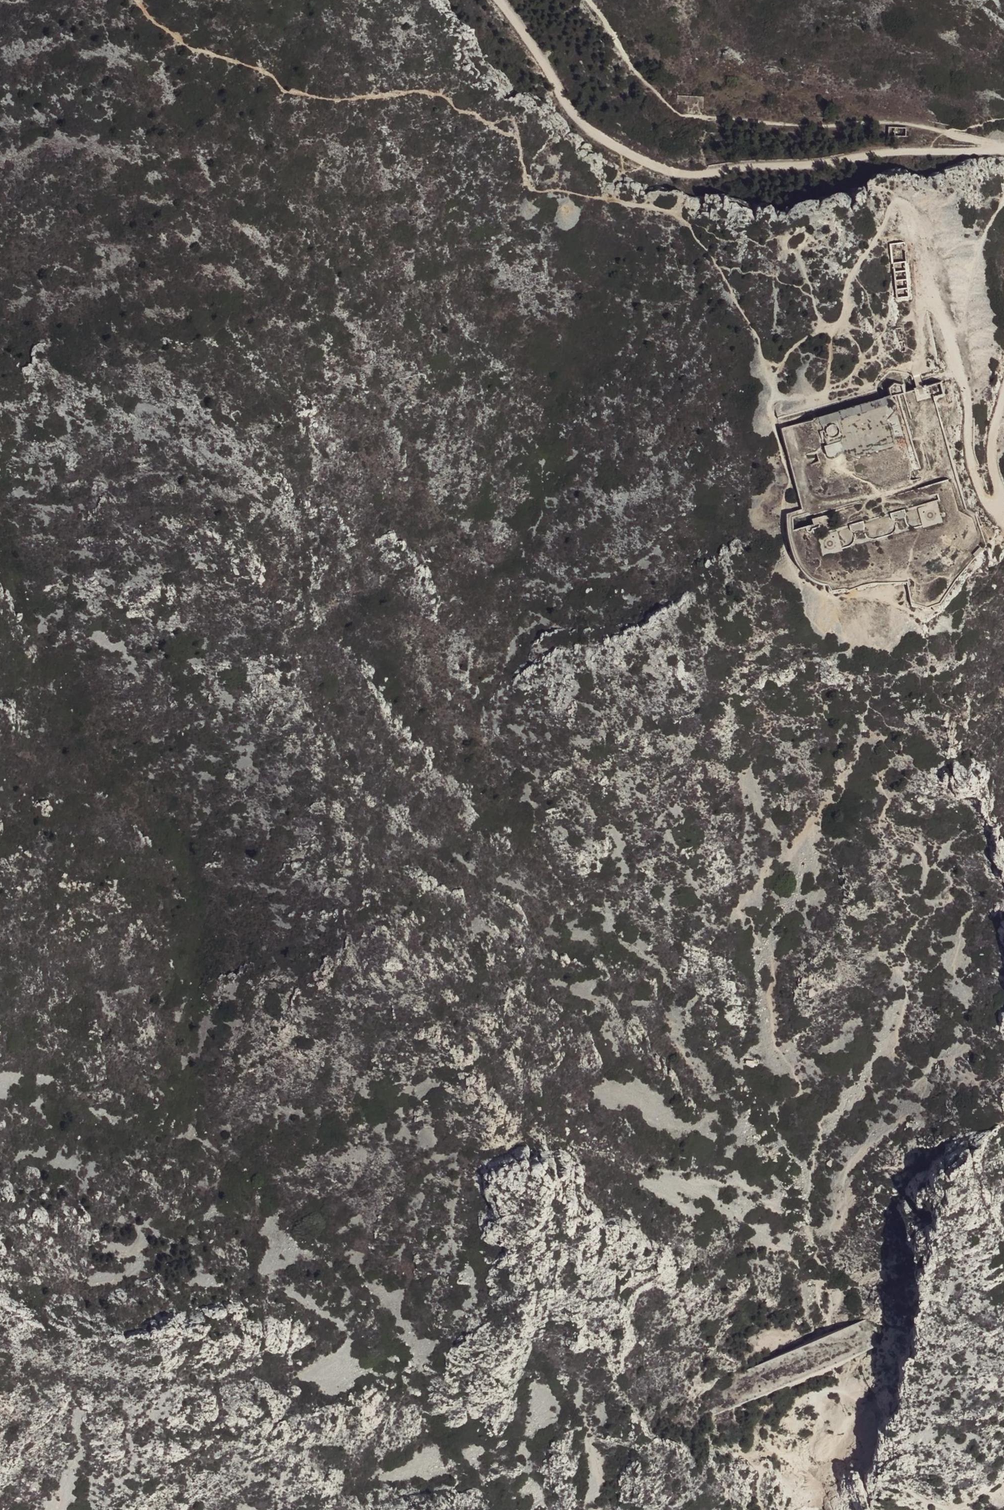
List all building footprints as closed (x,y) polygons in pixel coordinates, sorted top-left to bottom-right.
[(907,128),(889,127),(889,136),(906,136),(907,128)] [(904,243),(891,245),(897,299),(910,298),(904,243)] [(813,422),(781,430),(801,509),(786,514),(789,535),(790,548),(795,562),(803,573),(810,580),(817,584),(827,586),(831,592),(845,590),(849,592),(863,586),(872,584),(908,582),(912,603),(928,608),(941,603),(955,580),(986,546),(976,514),(966,508),(935,399),(945,396),(941,381),(920,387),(906,390),(904,383),(894,382),(887,389),(889,396),(879,399),(814,419),(813,422)]
